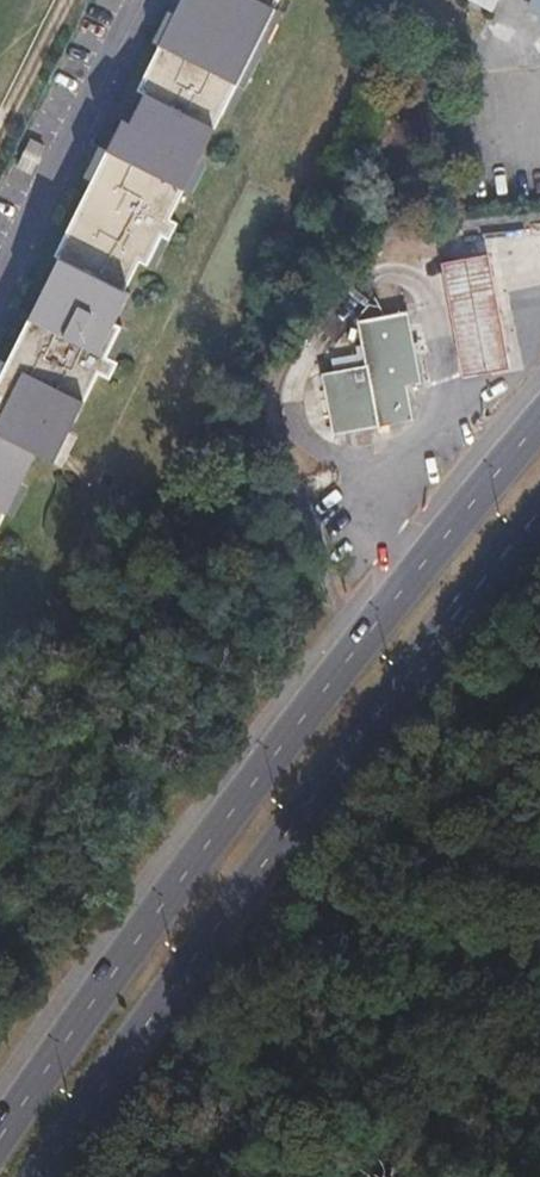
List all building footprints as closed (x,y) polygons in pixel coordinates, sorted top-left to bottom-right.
[(36,454),(54,463),(58,455),(99,375),(107,380),(116,363),(107,359),(122,328),(115,326),(118,320),(129,295),(125,292),(140,263),(148,266),(163,237),(171,241),(180,224),(172,219),(253,55),(262,60),(269,45),(260,40),(280,0),(186,0),(141,94),(148,97),(133,126),(126,123),(59,259),(61,260),(49,285),(0,381),(0,523),(36,454)] [(490,13),(496,0),(466,0),(490,13)] [(524,12),(539,20),(539,0),(530,0),(524,12)] [(442,263),(462,378),(508,370),(488,255),(442,263)] [(322,373),(333,435),(412,420),(405,384),(420,381),(407,312),(358,321),(366,365),(322,373)]
